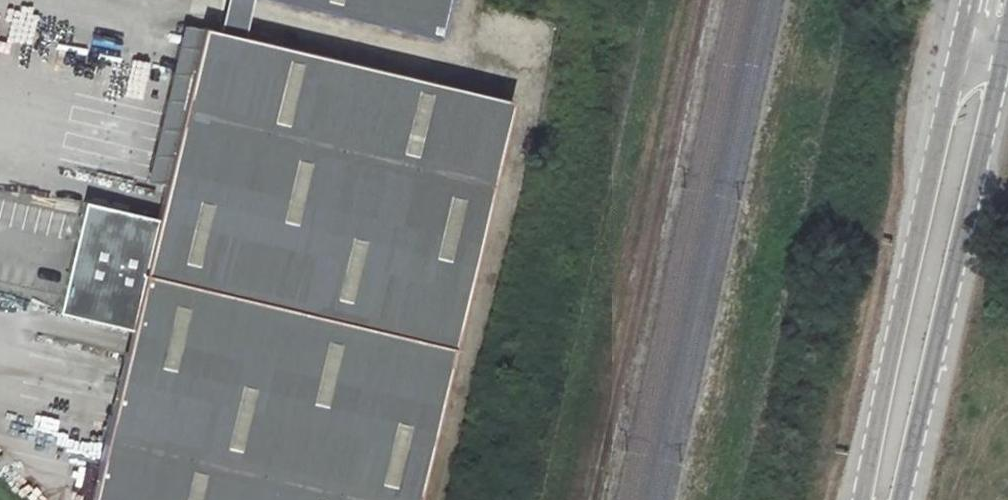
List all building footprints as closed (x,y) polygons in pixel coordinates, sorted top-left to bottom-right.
[(219,31),(243,37),(252,0),(226,0),(219,31)] [(437,39),(446,0),(276,0),(437,39)] [(155,219),(83,201),(57,311),(129,328),(89,499),(417,499),(512,101),(243,37),(219,31),(201,26),(155,219)] [(8,67),(15,38),(0,34),(0,65),(8,67)] [(134,91),(136,78),(166,83),(170,64),(113,55),(108,86),(134,91)]
